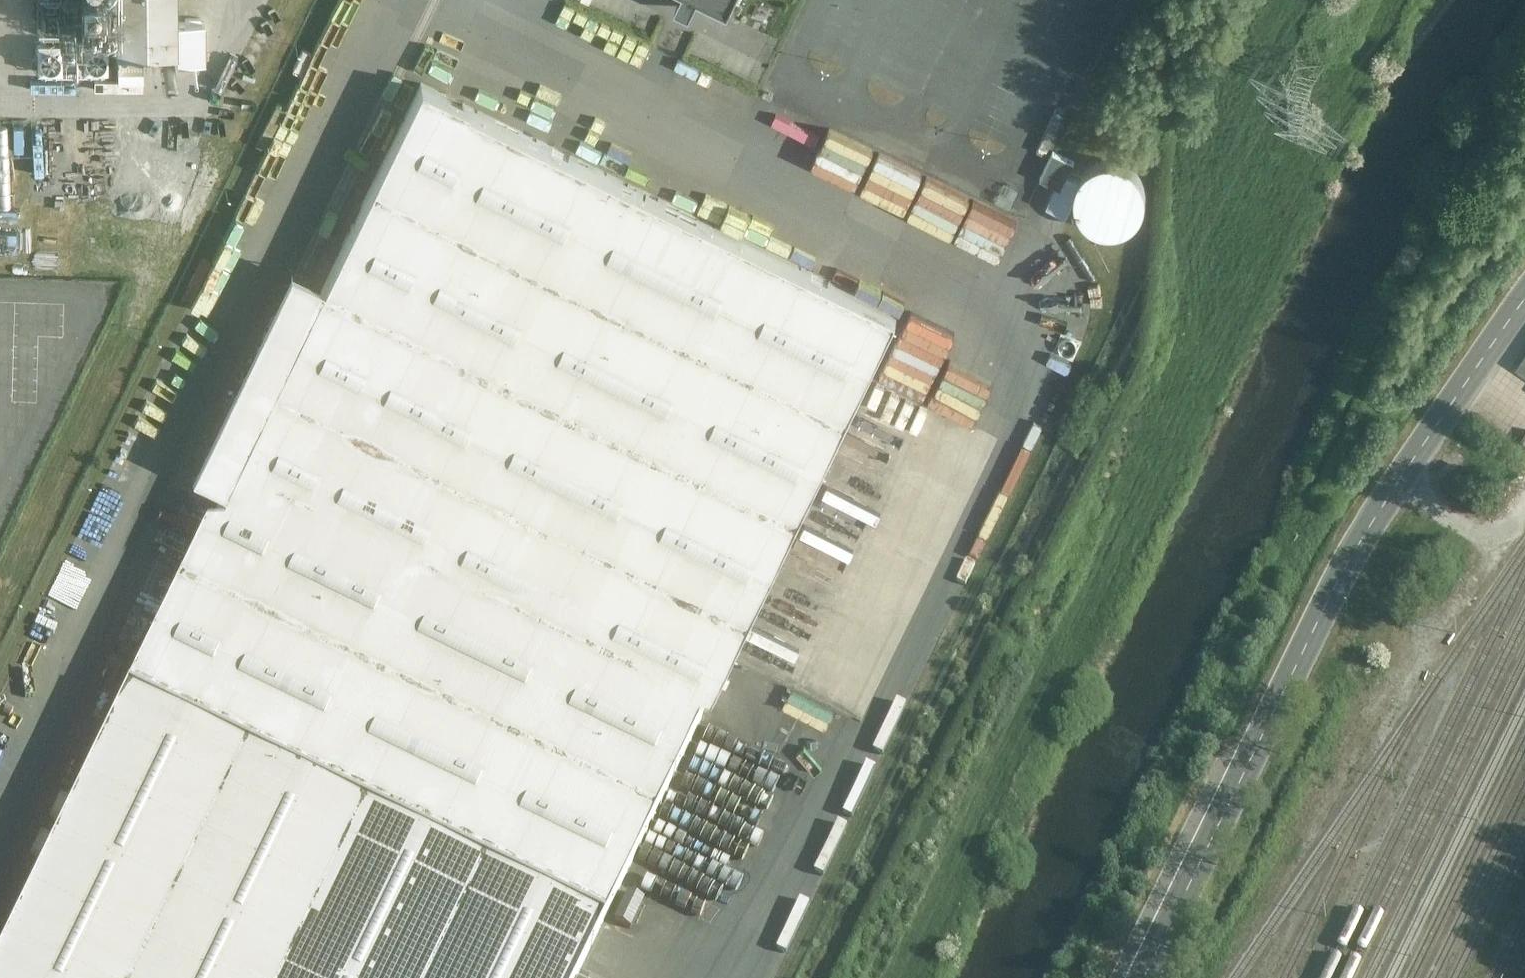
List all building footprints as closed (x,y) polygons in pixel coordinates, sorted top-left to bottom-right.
[(186,57),(185,0),(41,0),(40,80),(124,79),(124,58),(186,57)] [(728,12),(734,0),(704,0),(728,12)] [(898,316),(421,86),(323,287),(225,490),(0,954),(0,977),(577,977),(898,316)] [(29,147),(29,124),(0,124),(0,152),(1,200),(13,200),(12,147),(29,147)] [(1054,147),(1043,176),(1072,187),(1083,158),(1054,147)] [(1128,230),(1140,221),(1148,209),(1151,195),(1147,179),(1139,169),(1126,162),(1113,159),(1099,162),(1087,170),(1079,182),(1077,197),(1079,212),(1088,223),(1099,230),(1115,233),(1128,230)] [(323,287),(291,271),(193,474),(225,490),(323,287)] [(924,398),(933,381),(906,367),(897,384),(924,398)]
